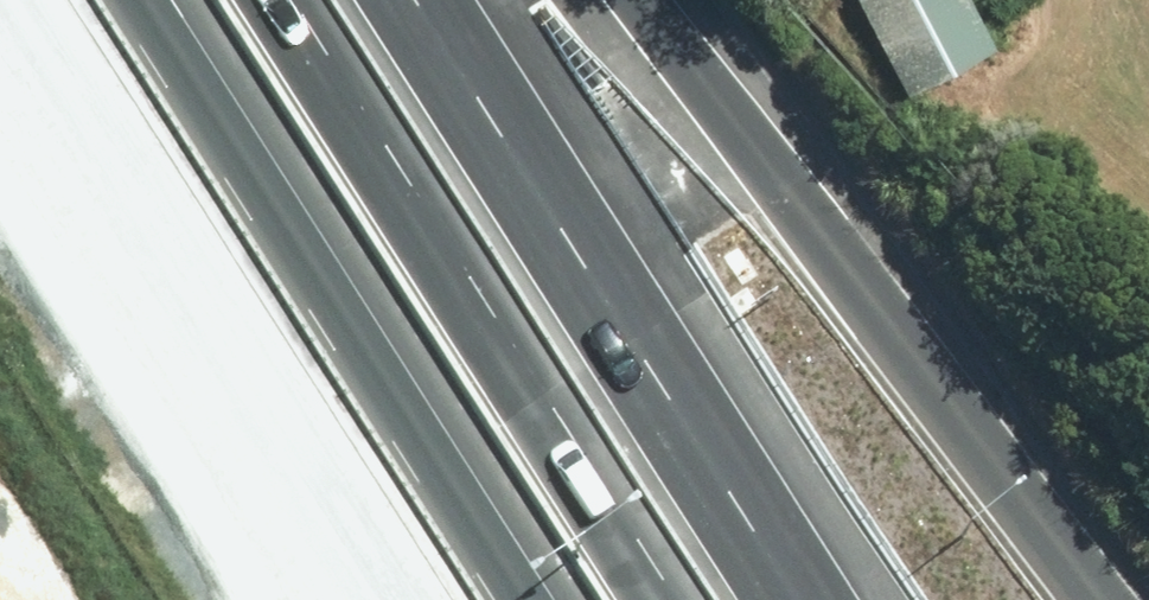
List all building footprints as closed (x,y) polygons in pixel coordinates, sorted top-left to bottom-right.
[(908,78),(998,31),(982,0),(868,0),(908,78)]
